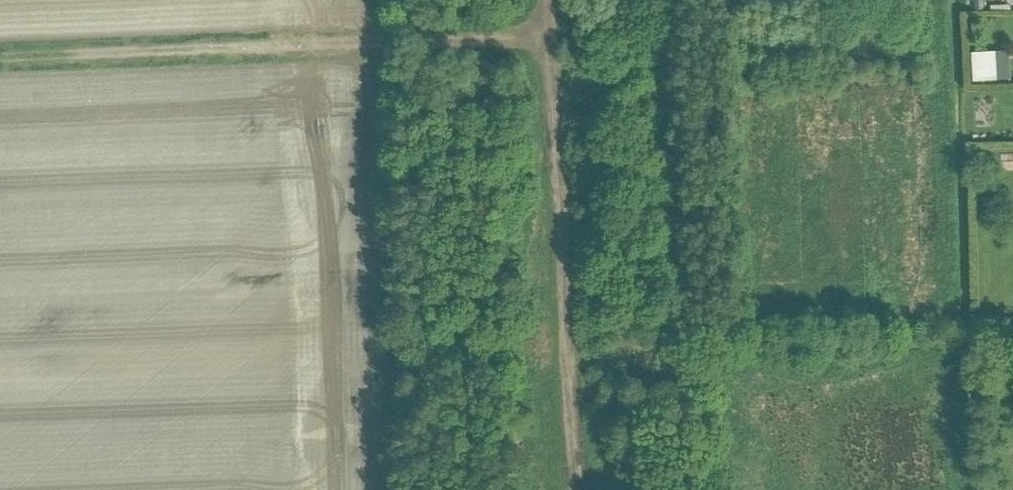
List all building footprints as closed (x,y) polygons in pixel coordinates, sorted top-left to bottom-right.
[(974,11),(983,11),(983,0),(974,0),(974,11)] [(1012,79),(1011,51),(973,53),(975,81),(1012,79)]
